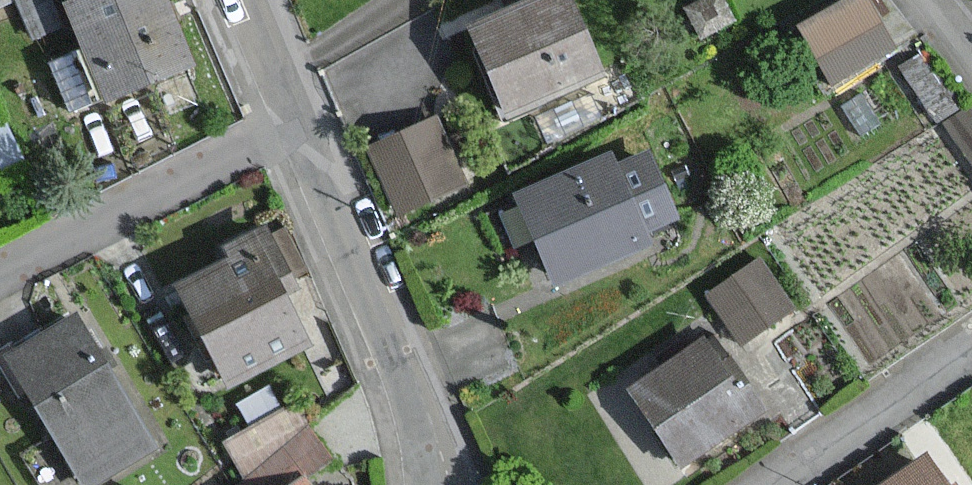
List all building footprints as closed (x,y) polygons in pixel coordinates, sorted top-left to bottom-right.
[(72,2),(66,5),(104,99),(189,65),(167,11),(163,0),(72,0),(72,2)] [(571,0),(546,0),(514,14),(475,30),(507,106),(599,66),(571,0)] [(832,78),(891,44),(865,0),(853,0),(803,29),(832,78)] [(971,107),(946,124),(971,163),(971,109),(971,107)] [(462,181),(432,120),(371,149),(401,211),(462,181)] [(676,215),(651,154),(618,167),(613,155),(520,193),(548,262),(555,278),(648,240),(644,228),(676,215)] [(294,288),(264,230),(229,248),(234,259),(199,277),(180,286),(230,384),(307,345),(281,295),(294,288)] [(711,295),(741,340),(790,307),(759,262),(711,295)] [(74,316),(0,359),(21,395),(28,390),(82,484),(84,484),(150,448),(97,355),(74,316)] [(738,374),(729,362),(723,366),(705,340),(631,392),(680,462),(760,406),(738,374)] [(303,477),(328,456),(309,425),(297,404),(226,442),(248,480),(242,484),(310,484),(303,477)] [(926,460),(888,484),(943,484),(926,460)]
